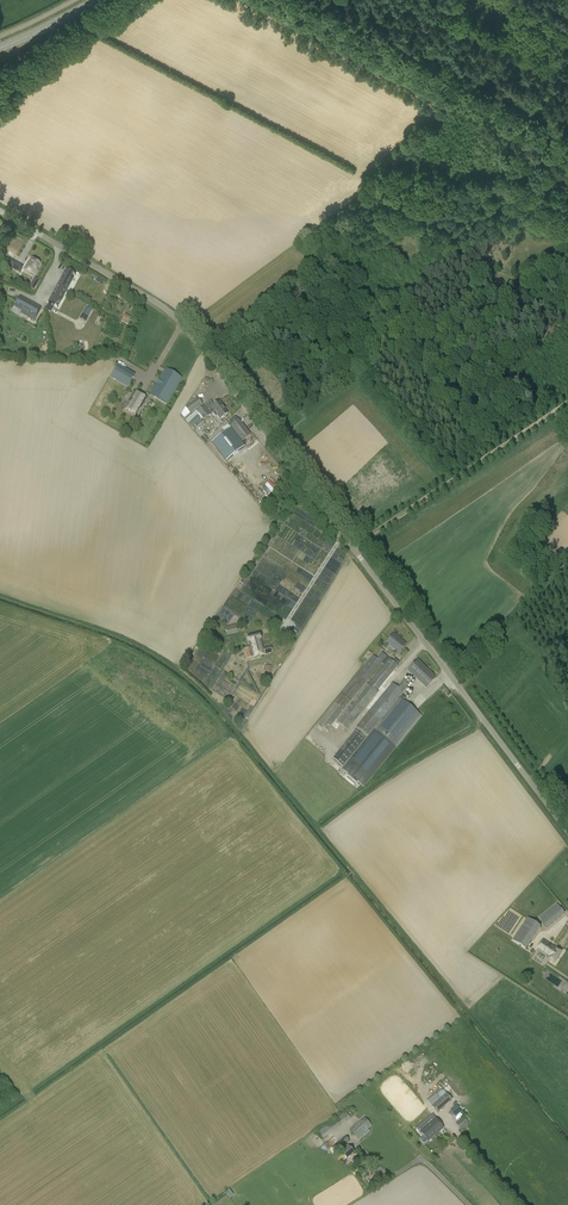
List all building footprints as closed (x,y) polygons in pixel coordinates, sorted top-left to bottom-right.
[(6,266),(20,273),(24,266),(10,259),(6,266)] [(28,265),(27,264),(24,270),(34,276),(37,270),(36,270),(40,263),(32,259),(28,265)] [(57,286),(67,291),(73,280),(69,278),(72,272),(66,269),(57,286)] [(104,283),(106,280),(93,275),(92,278),(104,283)] [(39,280),(34,278),(30,287),(35,289),(39,280)] [(67,291),(57,286),(48,302),(54,305),(57,300),(61,302),(67,291)] [(41,308),(34,305),(20,297),(15,306),(22,310),(29,314),(28,317),(34,321),(39,312),(41,308)] [(86,307),(82,314),(88,317),(91,310),(86,307)] [(118,365),(111,377),(128,387),(135,375),(118,365)] [(151,395),(166,404),(182,378),(166,369),(151,395)] [(135,391),(128,401),(130,402),(125,410),(135,415),(140,408),(147,398),(135,391)] [(197,399),(185,408),(190,414),(202,405),(197,399)] [(211,402),(198,411),(204,419),(213,413),(215,416),(217,415),(220,419),(228,413),(222,405),(223,405),(220,401),(214,405),(211,402)] [(190,414),(185,408),(181,414),(184,418),(190,414)] [(197,415),(188,423),(192,428),(201,419),(197,415)] [(230,426),(242,442),(242,441),(248,449),(256,443),(250,435),(251,435),(238,419),(230,426)] [(244,445),(229,426),(211,441),(225,460),(244,445)] [(272,477),(267,481),(271,487),(276,483),(272,477)] [(227,635),(238,632),(236,624),(225,627),(227,635)] [(395,634),(394,634),(386,643),(383,647),(386,650),(389,646),(395,650),(392,653),(396,656),(398,653),(406,645),(402,642),(402,641),(399,638),(400,637),(396,633),(395,634)] [(270,645),(263,647),(261,639),(260,634),(247,637),(248,642),(249,642),(250,648),(244,649),(247,659),(272,652),(270,645)] [(397,665),(378,649),(367,663),(327,711),(317,724),(325,731),(336,718),(344,711),(351,702),(382,663),(384,665),(368,684),(369,685),(368,686),(366,684),(336,721),(347,730),(377,693),(376,692),(377,691),(397,666),(398,666),(397,665)] [(427,687),(426,688),(436,678),(431,673),(417,661),(408,671),(409,670),(427,687)] [(357,727),(368,736),(409,685),(403,681),(398,688),(392,683),(357,727)] [(400,698),(342,769),(360,784),(363,786),(396,747),(421,716),(416,711),(400,698)] [(364,739),(355,732),(333,759),(342,767),(364,739)] [(565,913),(558,905),(540,919),(547,928),(565,913)] [(526,949),(540,927),(532,922),(525,917),(510,939),(526,949)] [(544,939),(536,950),(550,960),(555,962),(562,951),(557,949),(544,939)] [(438,1085),(441,1083),(437,1077),(428,1084),(435,1093),(441,1089),(438,1085)] [(446,1093),(443,1090),(437,1095),(440,1099),(431,1106),(438,1113),(443,1108),(452,1100),(447,1093),(446,1093)] [(457,1105),(450,1111),(455,1117),(462,1111),(457,1105)] [(341,1114),(318,1131),(323,1139),(350,1119),(350,1118),(354,1115),(349,1108),(341,1114)] [(428,1124),(419,1132),(428,1141),(432,1137),(443,1128),(435,1118),(431,1113),(424,1119),(428,1124)] [(364,1117),(350,1130),(359,1141),(370,1131),(368,1129),(372,1126),(364,1117)] [(463,1117),(456,1124),(462,1130),(469,1123),(463,1117)] [(344,1149),(345,1150),(342,1153),(347,1159),(354,1152),(349,1147),(346,1144),(350,1141),(345,1136),(332,1148),(329,1150),(329,1149),(331,1147),(327,1142),(324,1145),(329,1151),(329,1150),(333,1155),(336,1152),(337,1153),(343,1147),(345,1148),(344,1149)] [(230,1197),(234,1194),(229,1188),(225,1191),(230,1197)]
